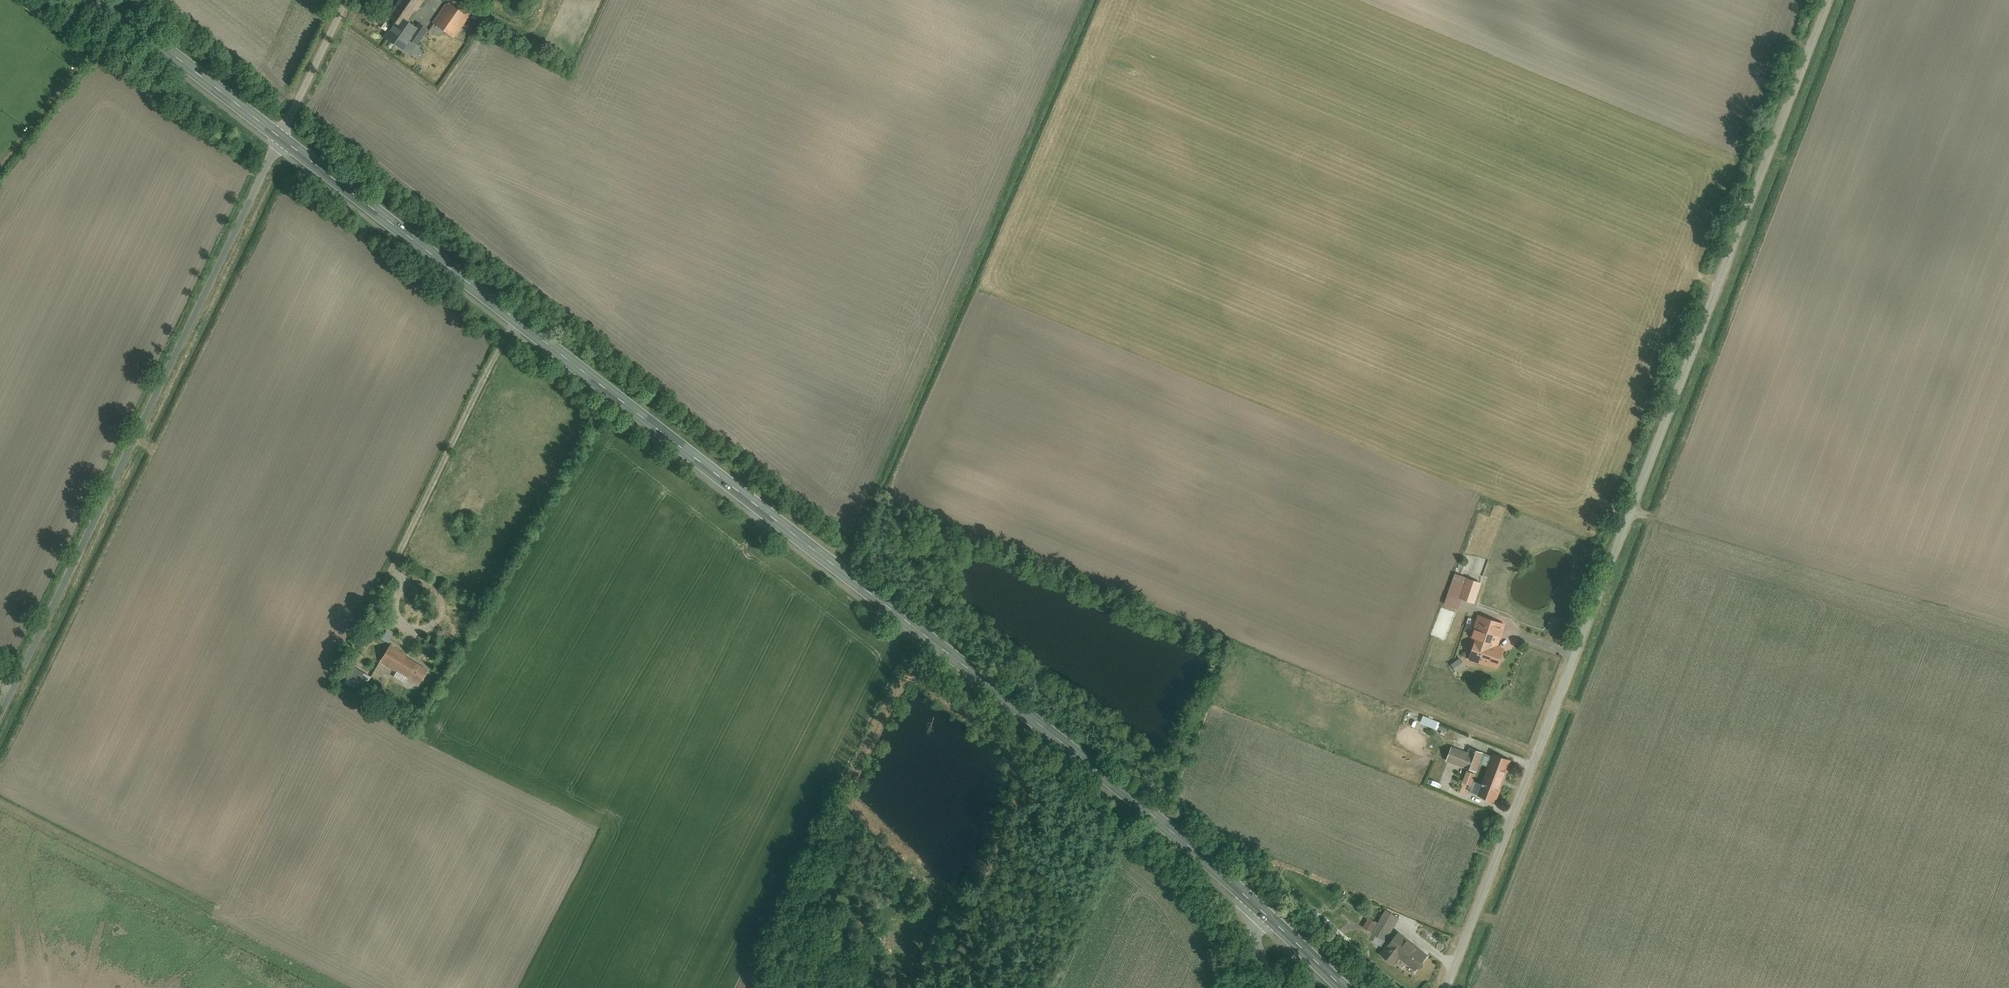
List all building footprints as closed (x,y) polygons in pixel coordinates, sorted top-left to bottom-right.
[(382,39),(411,59),(431,28),(452,42),(476,6),(467,0),(449,0),(433,25),(417,14),(427,0),(399,0),(384,21),(391,26),(382,39)] [(1453,576),(1443,605),(1457,610),(1461,601),(1474,606),(1481,586),(1453,576)] [(1503,624),(1477,616),(1464,659),(1497,670),(1503,650),(1496,648),(1503,624)] [(424,642),(419,650),(432,658),(437,650),(424,642)] [(415,684),(424,670),(388,647),(379,662),(415,684)] [(350,666),(342,678),(360,689),(368,677),(350,666)] [(1424,716),(1420,725),(1436,732),(1440,723),(1424,716)] [(1495,804),(1510,762),(1467,747),(1465,752),(1448,746),(1442,762),(1475,774),(1478,766),(1484,768),(1474,796),(1495,804)] [(1307,906),(1293,894),(1288,900),(1303,911),(1307,906)] [(1330,917),(1319,908),(1314,914),(1325,923),(1330,917)] [(1361,929),(1383,943),(1397,920),(1383,911),(1375,924),(1367,919),(1361,929)] [(1349,937),(1330,924),(1326,930),(1344,943),(1349,937)] [(1424,957),(1395,935),(1379,956),(1393,967),(1397,961),(1412,973),(1424,957)]
